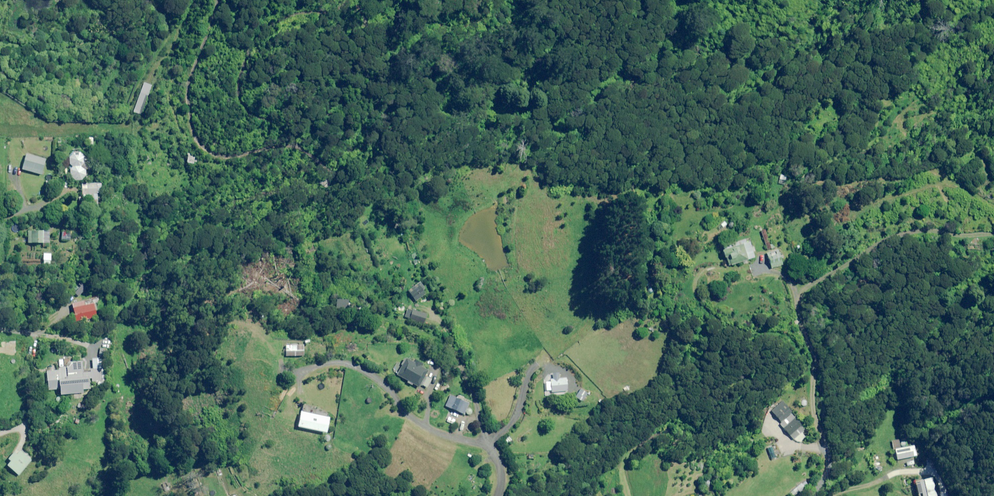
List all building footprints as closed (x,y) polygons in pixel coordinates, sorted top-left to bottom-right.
[(146,83),(143,82),(133,111),(141,114),(151,85),(149,84),(146,83)] [(85,153),(71,152),(70,177),(84,178),(84,162),(85,153)] [(41,175),(46,160),(27,154),(26,158),(22,169),(41,175)] [(101,193),(101,183),(83,183),(83,194),(84,194),(84,200),(86,200),(86,207),(92,207),(92,209),(97,209),(98,193),(101,193)] [(48,235),(43,235),(43,231),(28,231),(28,243),(44,243),(43,239),(48,239),(48,235)] [(755,257),(749,238),(721,247),(728,266),(755,257)] [(782,265),(777,249),(766,252),(771,268),(782,265)] [(51,254),(44,253),(43,263),(50,264),(51,254)] [(427,294),(420,283),(409,290),(416,301),(427,294)] [(84,305),(84,301),(72,303),(75,321),(97,317),(94,303),(84,305)] [(428,314),(409,308),(405,318),(425,324),(428,314)] [(304,345),(291,345),(291,351),(287,351),(287,356),(303,357),(304,345)] [(423,363),(413,358),(412,361),(406,358),(397,375),(420,387),(421,384),(427,387),(431,379),(425,376),(429,370),(421,366),(423,363)] [(89,381),(89,372),(84,373),(83,361),(67,362),(67,367),(59,368),(59,370),(47,371),(48,390),(60,389),(60,395),(84,393),(83,389),(90,389),(89,381)] [(558,379),(558,373),(551,374),(552,379),(549,379),(550,392),(567,391),(565,378),(558,379)] [(469,403),(450,395),(446,406),(471,416),(473,410),(467,408),(469,403)] [(791,413),(792,412),(785,404),(772,415),(779,423),(791,413)] [(329,417),(301,411),(298,426),(325,432),(329,417)] [(779,423),(778,424),(785,432),(798,422),(791,413),(779,423)] [(792,441),(794,439),(797,444),(805,437),(801,433),(805,430),(798,422),(785,432),(792,441)] [(771,446),(766,448),(771,460),(776,457),(771,446)] [(913,456),(911,446),(893,449),(895,460),(913,456)] [(31,460),(20,451),(17,454),(14,452),(9,458),(11,460),(7,465),(19,475),(31,460)] [(775,472),(774,467),(761,470),(763,478),(767,477),(766,474),(775,472)] [(931,478),(917,482),(921,495),(936,495),(931,478)] [(790,489),(792,491),(795,494),(807,484),(804,481),(796,487),(795,486),(790,489)]
